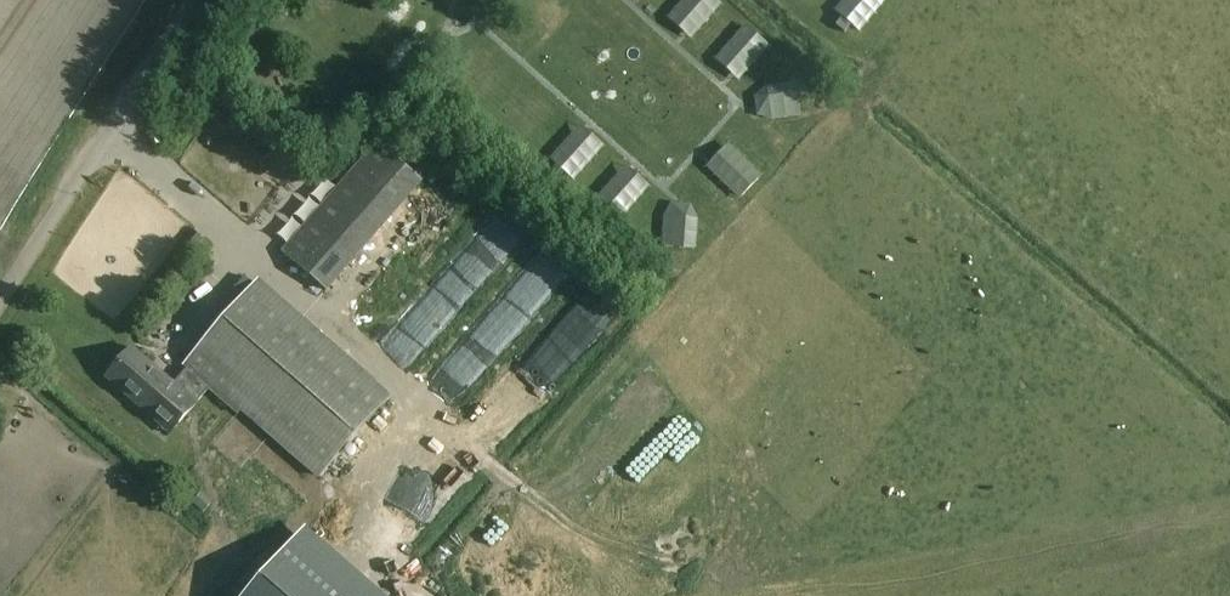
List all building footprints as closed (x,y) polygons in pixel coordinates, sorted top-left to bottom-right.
[(696,39),(725,7),(718,0),(698,0),(677,22),(696,39)] [(867,29),(890,0),(852,0),(843,11),(867,29)] [(749,31),(725,67),(746,81),(771,46),(749,31)] [(769,105),(777,112),(806,80),(797,72),(769,105)] [(808,81),(779,113),(789,122),(817,89),(808,81)] [(553,166),(574,181),(599,147),(578,132),(553,166)] [(408,159),(388,141),(383,148),(377,143),(282,252),(328,292),(438,164),(419,147),(408,159)] [(727,150),(711,169),(743,196),(759,177),(727,150)] [(623,172),(598,206),(618,221),(644,187),(623,172)] [(261,222),(271,208),(256,197),(246,211),(261,222)] [(672,214),(644,244),(663,261),(691,231),(672,214)] [(543,299),(558,287),(545,269),(529,281),(543,299)] [(605,305),(615,297),(602,282),(563,313),(570,321),(549,337),(564,356),(614,317),(605,305)] [(107,379),(170,435),(211,388),(240,413),(243,410),(321,478),(390,399),(257,283),(185,365),(189,368),(174,384),(133,349),(107,379)] [(474,368),(546,306),(530,286),(458,349),(474,368)] [(468,395),(478,383),(449,360),(440,372),(468,395)] [(250,595),(357,595),(296,543),(250,595)]
